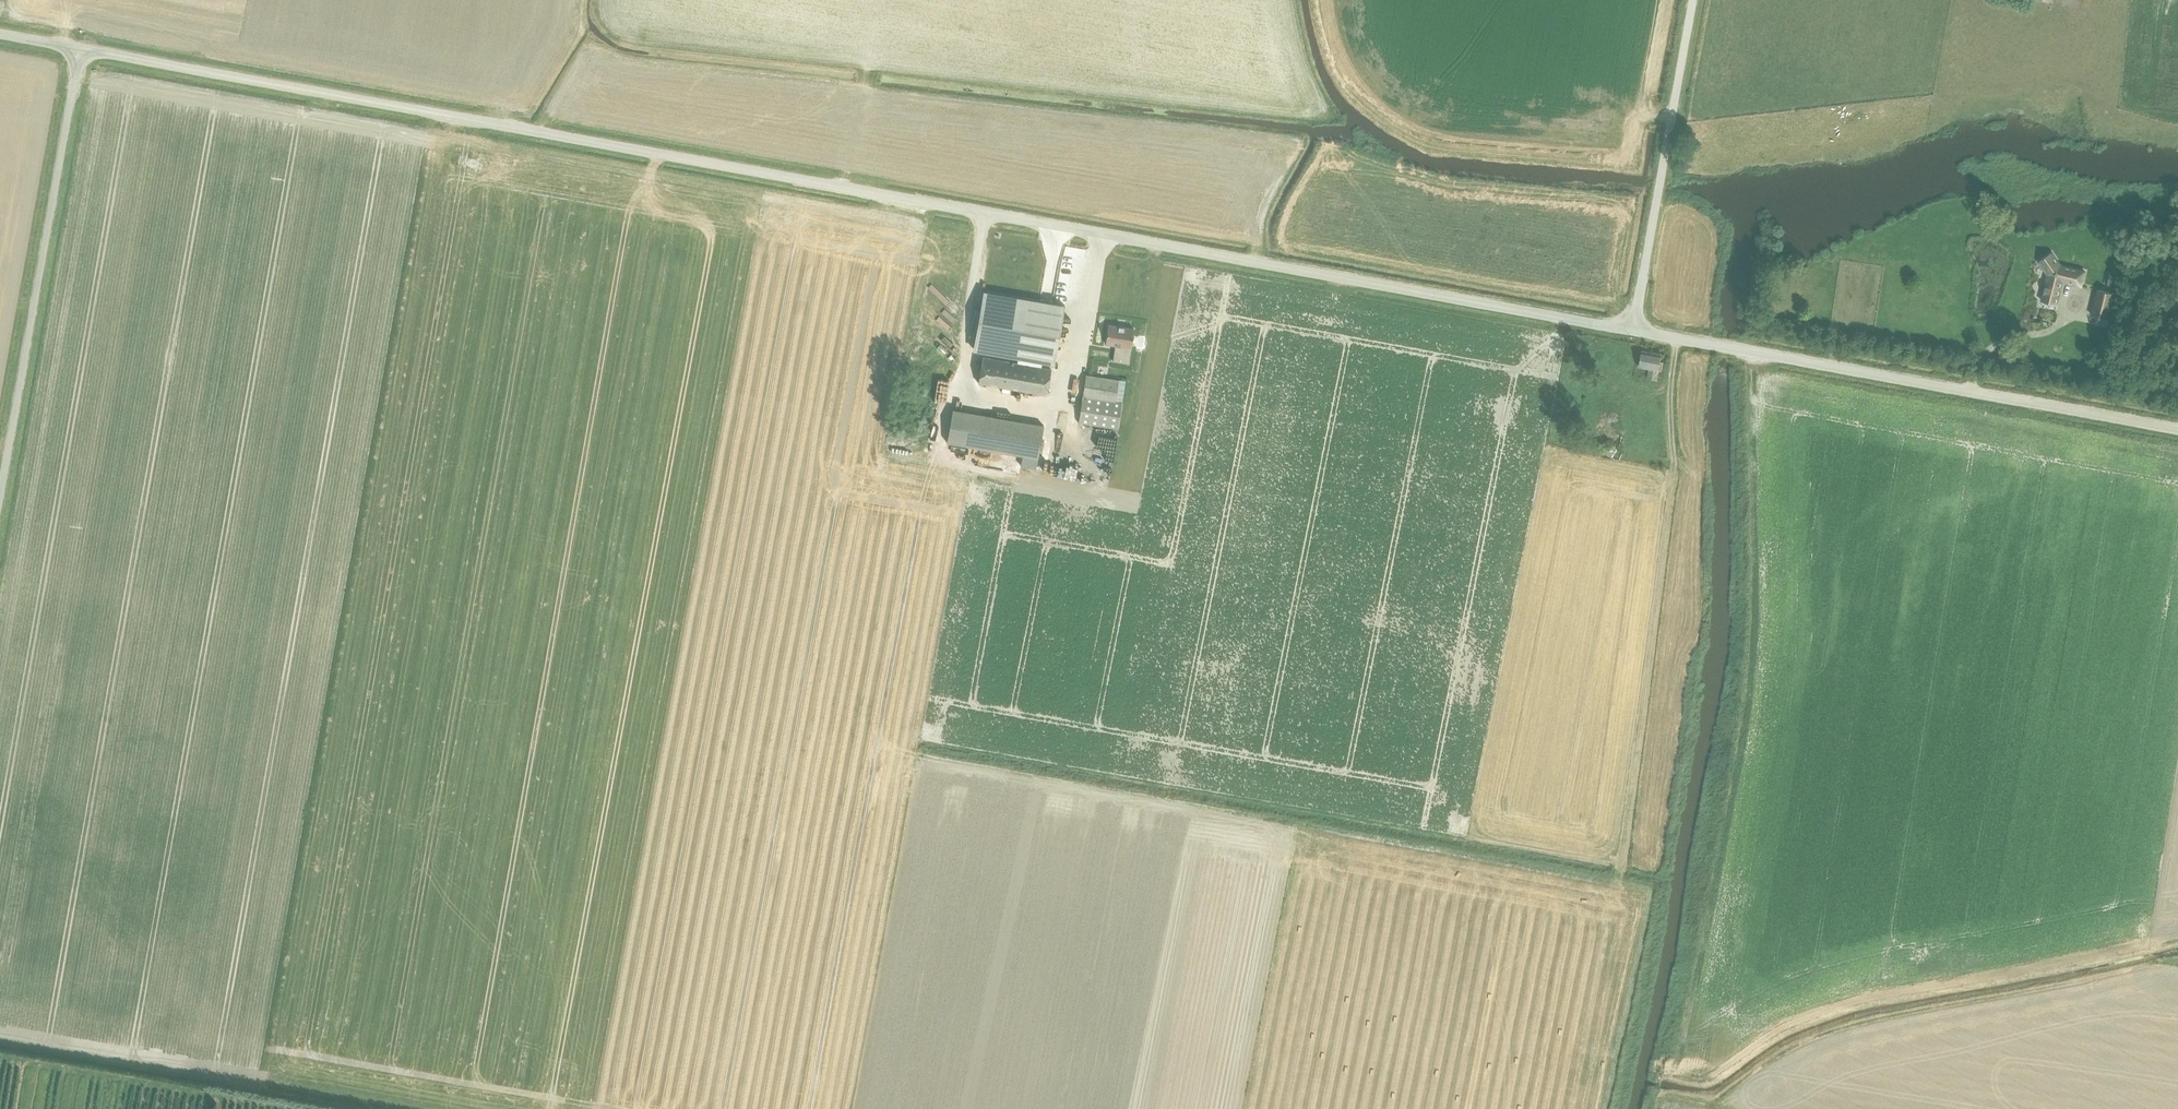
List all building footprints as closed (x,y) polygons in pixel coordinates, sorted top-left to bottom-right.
[(2062,281),(2081,286),(2084,271),(2060,265),(2051,252),(2039,261),(2047,274),(2041,300),(2056,304),(2062,281)] [(2106,271),(2104,284),(2113,286),(2117,287),(2120,270),(2109,268),(2109,271),(2106,271)] [(2113,293),(2097,289),(2091,315),(2107,318),(2113,293)] [(1054,365),(1065,305),(983,291),(972,350),(1000,355),(999,359),(982,356),(978,382),(1046,394),(1051,368),(1041,367),(1042,363),(1054,365)] [(1129,363),(1134,328),(1108,324),(1105,343),(1115,345),(1113,361),(1129,363)] [(1647,377),(1652,378),(1657,379),(1659,370),(1661,370),(1663,362),(1660,361),(1662,353),(1641,349),(1639,366),(1648,368),(1647,377)] [(1085,374),(1078,422),(1117,428),(1122,402),(1115,401),(1118,379),(1097,376),(1099,360),(1088,358),(1085,374)] [(978,414),(972,447),(1022,455),(1037,458),(1043,425),(978,414)]
